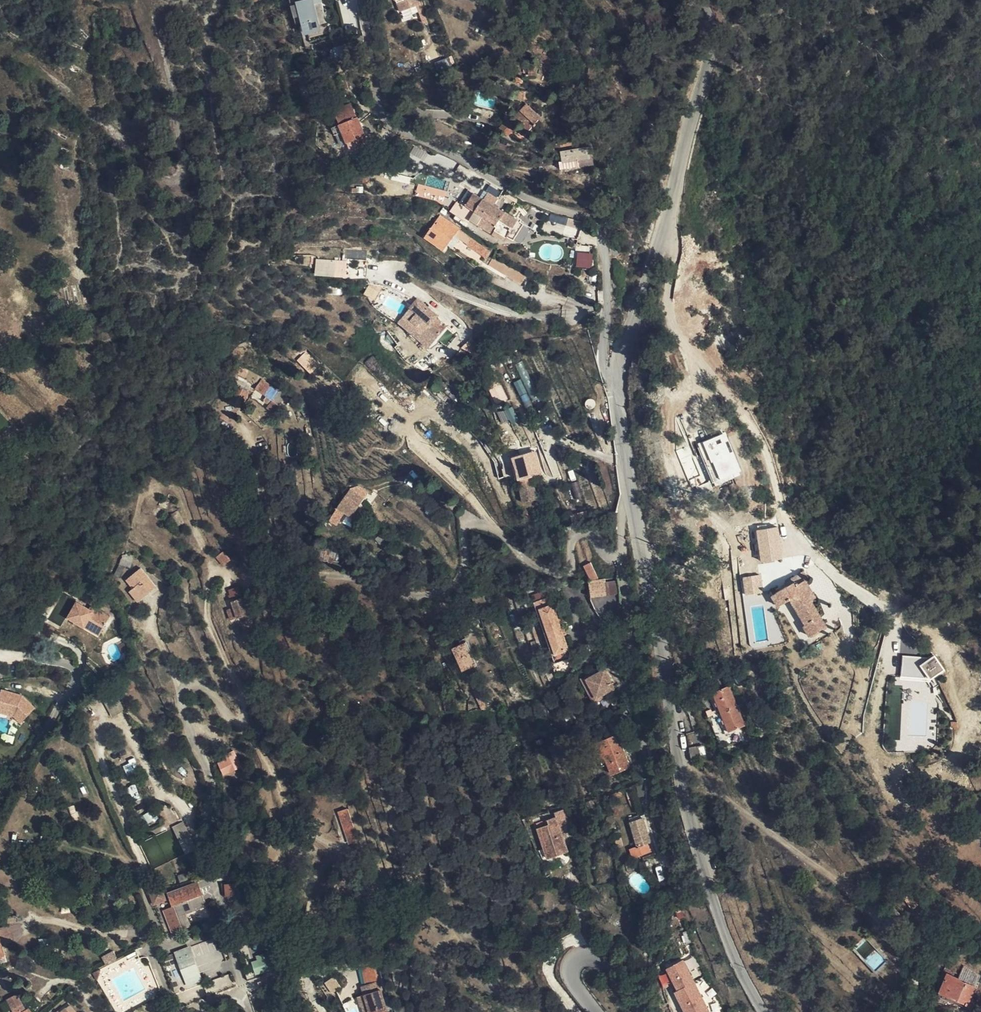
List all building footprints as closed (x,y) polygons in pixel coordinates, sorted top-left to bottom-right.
[(295,25),(303,23),(298,3),(297,0),(288,0),(295,25)] [(298,3),(303,23),(306,34),(319,30),(317,26),(326,24),(321,3),(320,3),(319,0),(310,0),(298,3)] [(396,5),(400,15),(419,8),(416,0),(392,0),(396,5)] [(434,61),(436,70),(454,65),(452,56),(434,61)] [(519,100),(529,100),(530,92),(518,92),(519,100)] [(357,118),(350,104),(334,111),(340,125),(339,125),(347,144),(348,144),(350,148),(367,141),(357,118)] [(522,108),(520,110),(513,118),(511,117),(500,129),(508,136),(520,123),(529,131),(533,127),(534,128),(537,125),(536,124),(541,117),(526,104),(525,105),(522,108)] [(470,111),(493,118),(494,112),(472,106),(470,111)] [(594,164),(590,146),(561,152),(564,164),(561,165),(561,170),(594,164)] [(596,180),(609,181),(609,170),(596,169),(596,180)] [(418,183),(414,196),(446,204),(449,192),(418,183)] [(474,194),(469,191),(466,196),(471,200),(474,194)] [(507,238),(517,222),(494,207),(484,201),(474,194),(471,200),(466,196),(461,203),(476,212),(484,217),(479,225),(504,241),(507,238)] [(484,201),(494,207),(499,200),(489,194),(484,201)] [(471,220),(479,225),(484,217),(476,212),(471,220)] [(444,251),(459,230),(439,216),(424,238),(432,244),(444,251)] [(507,238),(513,242),(523,225),(517,222),(507,238)] [(490,252),(471,238),(467,244),(486,258),(490,252)] [(594,259),(586,258),(584,270),(592,271),(594,259)] [(315,260),(315,277),(346,277),(346,260),(315,260)] [(526,278),(493,260),(489,268),(522,286),(526,278)] [(401,320),(432,345),(441,333),(431,325),(437,317),(417,301),(401,320)] [(428,349),(432,345),(401,320),(398,324),(428,349)] [(305,352),(297,360),(310,373),(319,365),(305,352)] [(247,373),(238,368),(235,373),(245,378),(247,373)] [(262,381),(255,390),(265,397),(271,402),(268,406),(267,408),(278,416),(289,400),(262,381)] [(228,404),(239,410),(248,392),(236,387),(228,404)] [(271,402),(265,397),(262,402),(268,406),(271,402)] [(727,432),(697,443),(712,486),(742,475),(727,432)] [(532,477),(542,475),(538,459),(528,462),(525,455),(512,458),(514,465),(518,480),(532,477)] [(537,500),(532,477),(518,480),(523,503),(537,500)] [(351,518),(357,509),(364,500),(349,490),(338,508),(351,518)] [(385,502),(389,496),(385,493),(381,499),(385,502)] [(351,518),(355,520),(360,512),(357,509),(351,518)] [(759,562),(782,560),(779,527),(757,529),(759,562)] [(384,542),(379,536),(376,540),(380,545),(384,542)] [(338,563),(343,549),(321,544),(319,558),(338,563)] [(133,556),(122,557),(120,566),(130,569),(133,556)] [(256,568),(254,562),(247,565),(249,571),(256,568)] [(585,565),(592,581),(599,578),(592,562),(585,565)] [(133,589),(141,600),(155,588),(140,569),(126,580),(133,589)] [(787,586),(775,593),(781,604),(791,599),(806,625),(804,626),(810,636),(826,627),(811,601),(816,597),(806,581),(809,579),(805,571),(785,583),(787,586)] [(760,575),(742,577),(744,595),(762,593),(760,575)] [(605,579),(607,596),(620,593),(618,577),(605,579)] [(592,581),(588,582),(591,598),(607,596),(605,579),(592,581)] [(129,592),(137,603),(141,600),(133,589),(129,592)] [(781,604),(775,593),(772,595),(778,606),(781,604)] [(234,608),(238,618),(252,613),(247,597),(232,602),(234,608)] [(564,635),(561,628),(550,597),(534,603),(556,664),(572,658),(564,635)] [(87,624),(101,632),(109,617),(94,610),(92,613),(88,611),(76,604),(68,620),(85,629),(87,624)] [(234,608),(227,610),(230,621),(238,618),(234,608)] [(101,632),(87,624),(85,629),(99,636),(101,632)] [(463,671),(476,664),(466,642),(452,649),(463,671)] [(939,677),(940,657),(901,656),(901,677),(939,677)] [(604,670),(587,679),(596,697),(606,692),(614,688),(604,670)] [(587,679),(580,678),(594,704),(608,696),(606,692),(596,697),(587,679)] [(713,693),(721,712),(737,706),(729,686),(713,693)] [(478,703),(481,710),(487,711),(484,704),(487,703),(482,693),(480,694),(477,690),(473,692),(478,703)] [(20,697),(0,691),(0,712),(15,717),(16,718),(22,723),(33,708),(20,697)] [(114,693),(107,698),(117,715),(124,711),(114,693)] [(469,703),(469,712),(475,711),(477,711),(481,710),(478,703),(469,703)] [(737,706),(721,712),(729,732),(745,726),(737,706)] [(0,712),(0,720),(11,723),(16,718),(15,717),(0,712)] [(617,735),(605,740),(607,748),(602,749),(608,764),(612,774),(629,767),(617,735)] [(605,740),(593,745),(602,767),(608,764),(602,749),(607,748),(605,740)] [(706,746),(690,749),(692,761),(708,759),(706,746)] [(225,754),(227,759),(217,763),(222,777),(242,769),(234,750),(225,754)] [(134,759),(122,764),(126,774),(138,770),(134,759)] [(347,808),(336,812),(347,845),(358,841),(347,808)] [(549,824),(537,828),(548,859),(567,852),(559,827),(569,824),(564,809),(554,812),(556,817),(547,820),(549,824)] [(642,815),(629,819),(638,846),(631,849),(634,858),(651,851),(648,844),(651,843),(642,815)] [(536,823),(537,828),(549,824),(547,820),(536,823)] [(184,823),(173,828),(186,854),(197,849),(184,823)] [(220,875),(232,877),(232,867),(231,866),(229,865),(227,864),(218,865),(220,875)] [(234,892),(232,877),(220,875),(223,892),(234,892)] [(196,883),(169,894),(172,900),(167,902),(175,922),(179,921),(183,931),(189,928),(185,916),(205,908),(196,883)] [(152,899),(164,895),(161,888),(150,893),(152,899)] [(165,899),(164,895),(152,899),(154,903),(165,899)] [(935,896),(928,899),(931,904),(937,902),(935,896)] [(0,928),(0,935),(2,944),(13,940),(9,926),(0,928)] [(199,971),(220,964),(212,939),(191,946),(199,971)] [(189,948),(175,953),(187,985),(201,980),(189,948)] [(863,960),(873,971),(884,961),(874,949),(863,960)] [(269,971),(266,956),(251,959),(254,974),(269,971)] [(683,1011),(708,1011),(684,959),(664,969),(683,1011)] [(959,980),(975,987),(980,977),(964,969),(960,978),(959,980)] [(969,1002),(975,987),(959,980),(960,978),(948,973),(940,992),(970,1005),(971,1003),(969,1002)] [(378,982),(362,986),(365,995),(359,996),(362,1007),(363,1006),(368,1005),(370,1011),(387,1011),(378,982)] [(18,994),(8,999),(13,1010),(18,1007),(20,1011),(22,1011),(26,1010),(18,994)]
